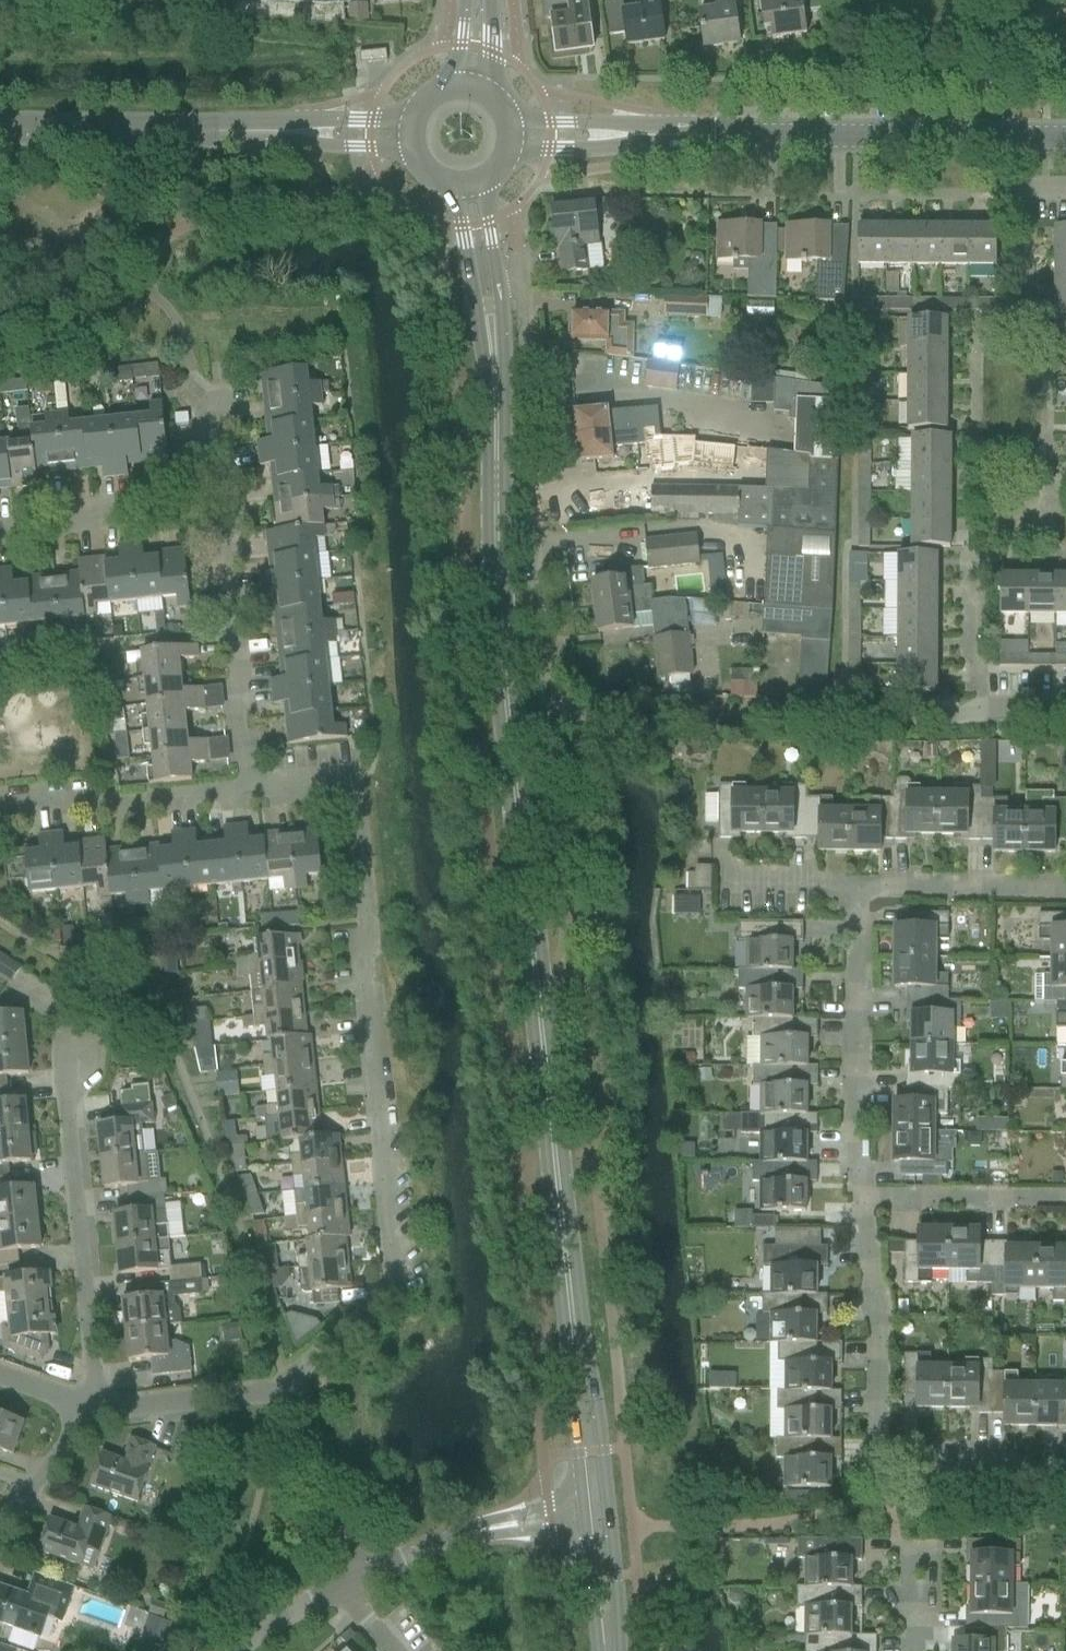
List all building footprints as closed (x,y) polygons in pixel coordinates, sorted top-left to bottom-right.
[(569,0),(544,0),(547,20),(551,19),(554,42),(550,42),(552,60),(574,57),(573,53),(593,50),(586,0),(569,2),(569,0)] [(605,1),(610,36),(626,33),(628,45),(664,40),(662,19),(659,0),(640,0),(641,9),(624,12),(623,0),(613,0),(605,1)] [(739,44),(734,0),(716,0),(717,11),(700,13),(705,48),(739,44)] [(763,34),(771,33),(771,39),(807,34),(804,9),(796,11),(795,0),(759,0),(763,34)] [(349,25),(369,24),(367,4),(348,5),(349,25)] [(360,64),(387,62),(386,51),(359,54),(360,64)] [(600,247),(595,203),(552,208),(557,249),(560,249),(562,273),(604,271),(601,246),(600,247)] [(941,227),(941,265),(968,265),(969,228),(965,228),(965,222),(952,222),(952,227),(944,227),(941,227)] [(717,247),(717,260),(754,261),(754,298),(776,299),(777,247),(777,225),(775,225),(775,231),(760,231),(760,226),(746,226),(746,225),(717,225),(717,247)] [(786,248),(786,262),(822,262),(822,301),(844,302),(847,249),(848,227),(847,227),(847,232),(829,232),(829,227),(815,227),(815,226),(786,226),(786,248)] [(886,265),(886,227),(858,227),(858,265),(886,265)] [(913,265),(914,227),(886,227),(886,265),(913,265)] [(941,265),(941,227),(914,227),(913,265),(941,265)] [(997,266),(996,250),(996,228),(969,228),(968,265),(997,266)] [(1055,228),(1055,256),(1065,256),(1065,228),(1055,228)] [(703,263),(703,258),(699,254),(694,254),(690,257),(690,263),(694,267),(699,267),(703,263)] [(1055,256),(1055,284),(1065,284),(1065,256),(1055,256)] [(1055,284),(1055,311),(1065,311),(1065,284),(1055,284)] [(707,318),(708,299),(665,296),(664,316),(707,318)] [(886,310),(886,299),(858,299),(858,309),(886,310)] [(913,310),(913,299),(886,299),(886,310),(913,310)] [(941,310),(941,300),(913,299),(913,310),(941,310)] [(968,310),(968,300),(941,300),(941,310),(968,310)] [(968,310),(996,311),(996,300),(968,300),(968,310)] [(1055,311),(1055,339),(1065,339),(1065,311),(1055,311)] [(608,313),(572,313),(572,324),(569,327),(569,335),(572,338),(572,341),(606,342),(606,355),(632,358),(633,333),(624,333),(624,314),(608,313)] [(859,318),(859,347),(870,347),(870,319),(859,318)] [(946,347),(947,319),(908,319),(908,346),(946,347)] [(946,375),(946,347),(908,346),(908,375),(946,375)] [(675,391),(678,369),(679,365),(648,361),(645,387),(675,391)] [(132,380),(159,376),(158,365),(131,368),(132,380)] [(131,368),(117,370),(119,381),(132,380),(131,368)] [(283,372),(261,374),(264,401),(321,395),(320,384),(308,385),(306,369),(283,372)] [(796,375),(795,382),(809,384),(811,373),(796,371),(796,375)] [(870,402),(870,375),(858,375),(858,402),(870,402)] [(946,403),(946,375),(908,375),(908,403),(946,403)] [(51,377),(35,379),(37,391),(52,389),(51,377)] [(26,380),(10,382),(11,394),(27,392),(26,380)] [(773,405),(773,412),(789,414),(788,421),(796,421),(795,455),(795,456),(838,461),(841,401),(841,398),(840,389),(809,384),(795,382),(784,381),(774,380),(773,405)] [(328,383),(320,384),(321,395),(329,394),(328,383)] [(329,394),(321,395),(322,407),(330,406),(329,394)] [(321,395),(264,401),(266,428),(272,428),(272,427),(313,423),(311,408),(322,407),(321,395)] [(870,430),(870,402),(858,402),(858,430),(870,430)] [(946,430),(946,403),(908,403),(908,430),(946,430)] [(139,464),(168,461),(162,404),(149,405),(150,416),(135,418),(139,459),(139,464)] [(609,408),(574,412),(577,437),(643,430),(655,429),(653,409),(609,413),(609,408)] [(59,415),(56,415),(62,472),(88,470),(83,423),(69,425),(68,414),(59,415)] [(46,428),(31,429),(36,475),(62,472),(56,415),(53,415),(45,416),(46,428)] [(116,477),(128,476),(127,465),(139,464),(139,459),(135,418),(110,420),(116,477)] [(110,420),(83,423),(87,464),(89,464),(102,462),(102,468),(103,479),(116,477),(110,420)] [(268,441),(257,442),(259,455),(316,449),(313,423),(272,427),(272,428),(273,440),(268,441)] [(19,442),(5,443),(10,489),(38,487),(36,475),(31,429),(29,429),(19,430),(18,430),(19,442)] [(643,430),(577,437),(580,462),(614,459),(613,448),(645,445),(643,430)] [(699,450),(690,451),(689,434),(651,436),(652,471),(700,469),(699,450)] [(869,465),(869,436),(860,436),(859,465),(869,465)] [(950,465),(950,437),(913,437),(912,465),(950,465)] [(0,444),(0,485),(9,484),(5,443),(0,444)] [(764,462),(765,449),(713,447),(713,460),(764,462)] [(316,449),(259,455),(260,467),(271,465),(276,465),(278,477),(278,479),(318,475),(316,449)] [(652,487),(651,514),(672,514),(699,514),(738,515),(738,527),(767,529),(767,526),(836,532),(838,461),(795,456),(795,455),(768,451),(767,463),(766,490),(652,487)] [(352,462),(339,464),(340,472),(353,471),(352,462)] [(869,492),(869,465),(859,465),(859,492),(869,492)] [(950,493),(950,465),(912,465),(912,493),(950,493)] [(278,477),(272,478),(275,506),(333,500),(333,498),(332,487),(320,489),(318,475),(278,479),(278,477)] [(339,487),(332,487),(333,498),(338,498),(340,497),(339,487)] [(870,520),(869,492),(859,492),(859,520),(870,520)] [(950,521),(950,493),(912,493),(912,520),(950,521)] [(333,500),(275,506),(277,531),(277,532),(324,527),(323,512),(334,511),(333,500)] [(870,548),(870,520),(859,520),(859,548),(870,548)] [(950,548),(950,521),(912,520),(912,548),(950,548)] [(767,529),(764,606),(832,612),(832,611),(836,532),(767,526),(767,529)] [(277,531),(266,532),(269,561),(275,560),(275,559),(317,555),(315,540),(325,539),(324,527),(277,532),(277,531)] [(649,569),(701,563),(697,535),(645,541),(649,569)] [(142,544),(130,545),(136,602),(137,615),(155,613),(164,612),(162,599),(158,559),(157,559),(144,560),(143,555),(142,544)] [(107,564),(105,564),(110,605),(136,602),(130,545),(118,546),(119,557),(119,563),(107,564)] [(184,550),(156,553),(157,559),(158,559),(162,599),(177,598),(178,609),(191,608),(184,550)] [(860,583),(860,554),(848,554),(848,583),(860,583)] [(270,574),(260,575),(261,587),(319,581),(317,555),(275,559),(275,560),(276,573),(270,574)] [(936,583),(936,555),(898,555),(898,583),(936,583)] [(106,558),(78,562),(79,573),(80,573),(85,619),(96,617),(95,607),(110,605),(105,564),(107,564),(106,558)] [(644,587),(642,568),(622,571),(623,579),(593,582),(596,608),(652,601),(651,586),(644,587)] [(0,571),(0,573),(6,628),(32,625),(28,584),(27,585),(14,586),(13,580),(12,569),(0,571)] [(79,573),(53,576),(60,633),(71,631),(70,620),(85,619),(80,573),(79,573)] [(53,576),(26,579),(27,585),(28,584),(32,625),(46,623),(47,634),(60,633),(53,576)] [(1027,615),(1028,577),(1000,577),(999,615),(1027,615)] [(1055,615),(1055,577),(1028,577),(1027,615),(1055,615)] [(1055,577),(1055,615),(1065,615),(1065,577),(1055,577)] [(319,581),(261,587),(262,599),(273,598),(278,598),(280,610),(280,612),(322,608),(319,581)] [(860,610),(860,583),(848,583),(848,610),(860,610)] [(936,610),(936,583),(898,583),(898,610),(936,610)] [(693,674),(685,601),(671,600),(652,602),(652,601),(596,608),(598,633),(633,629),(631,616),(652,613),(659,678),(693,674)] [(730,618),(743,617),(743,606),(730,605),(730,618)] [(826,699),(832,612),(764,606),(763,635),(802,636),(797,698),(826,699)] [(280,610),(274,611),(277,639),(336,633),(335,621),(324,622),(322,608),(280,612),(280,610)] [(860,638),(860,610),(848,610),(848,637),(860,638)] [(936,638),(936,610),(898,610),(898,638),(936,638)] [(164,621),(156,622),(157,636),(166,635),(165,627),(164,621)] [(97,627),(87,628),(89,642),(98,641),(97,627)] [(336,633),(277,639),(280,667),(286,666),(286,664),(326,660),(325,645),(337,644),(336,633)] [(860,665),(860,638),(848,637),(849,665),(860,665)] [(936,665),(936,638),(898,638),(898,665),(936,665)] [(138,679),(181,675),(179,660),(198,658),(197,646),(141,652),(143,666),(137,666),(138,679)] [(1027,666),(1027,656),(999,656),(999,666),(1027,666)] [(1055,666),(1055,656),(1027,656),(1027,666),(1055,666)] [(1055,656),(1055,666),(1065,666),(1065,656),(1055,656)] [(281,679),(271,680),(272,692),(329,687),(326,660),(286,664),(286,666),(287,679),(281,679)] [(860,693),(860,665),(849,665),(849,693),(860,693)] [(936,694),(936,665),(898,665),(897,693),(936,694)] [(118,666),(107,667),(108,680),(119,679),(118,666)] [(730,683),(730,698),(756,698),(756,683),(756,671),(752,671),(731,671),(731,683),(730,683)] [(182,690),(181,675),(138,679),(140,695),(146,694),(147,705),(203,699),(202,688),(182,690)] [(329,687),(272,692),(273,705),(284,704),(290,703),(291,716),(291,717),(332,713),(331,705),(329,687)] [(143,732),(186,728),(185,712),(204,711),(203,699),(147,705),(148,716),(142,717),(143,732)] [(121,707),(111,708),(111,709),(112,721),(122,721),(121,707)] [(291,716),(286,716),(288,745),(346,739),(346,738),(345,726),(333,727),(332,713),(291,717),(291,716)] [(188,742),(186,728),(143,732),(145,746),(151,745),(152,758),(208,752),(207,741),(188,742)] [(124,734),(114,735),(115,746),(127,745),(126,734),(124,734)] [(981,743),(981,758),(992,758),(992,743),(981,743)] [(691,747),(691,755),(705,755),(705,747),(691,747)] [(926,747),(926,758),(936,758),(936,747),(926,747)] [(149,785),(192,781),(190,765),(209,763),(208,752),(152,758),(153,769),(147,769),(149,785)] [(893,787),(893,840),(907,840),(907,835),(937,835),(937,796),(919,795),(909,795),(909,787),(909,783),(906,780),(898,780),(895,783),(895,787),(893,787)] [(705,796),(705,822),(718,822),(718,839),(733,839),(733,834),(740,834),(762,834),(762,794),(746,794),(733,794),(733,785),(718,785),(718,796),(705,796)] [(762,794),(762,834),(791,834),(791,840),(806,840),(806,798),(807,798),(807,786),(792,786),(779,786),(779,794),(762,794)] [(893,840),(893,787),(892,787),(892,799),(866,799),(866,812),(849,812),(849,852),(880,852),(880,840),(893,840)] [(937,796),(937,835),(966,835),(966,841),(980,841),(980,788),(967,788),(967,796),(955,796),(937,796)] [(980,788),(980,841),(993,841),(993,853),(1024,853),(1024,813),(1011,813),(1007,813),(1007,800),(992,800),(981,800),(981,788),(980,788)] [(1024,853),(1054,854),(1054,841),(1065,841),(1065,800),(1054,800),(1054,793),(1024,792),(1024,800),(1024,813),(1024,853)] [(806,798),(806,840),(819,840),(819,852),(849,852),(849,812),(832,812),(832,798),(807,798),(806,798)] [(249,836),(248,826),(236,827),(242,883),(268,881),(264,841),(262,841),(261,835),(249,836)] [(216,886),(242,883),(236,827),(223,828),(224,839),(211,840),(216,886)] [(296,890),(308,889),(306,877),(322,875),(317,829),(290,832),(296,890)] [(197,842),(196,831),(183,832),(189,889),(216,886),(211,840),(197,842)] [(163,892),(189,889),(183,832),(171,834),(172,844),(158,846),(163,892)] [(290,832),(261,835),(262,841),(264,841),(268,881),(269,893),(284,891),(286,891),(296,890),(290,832)] [(64,844),(63,833),(50,835),(56,891),(82,888),(78,848),(77,848),(77,843),(64,844)] [(20,849),(3,851),(4,862),(26,860),(27,870),(29,894),(56,891),(50,835),(38,836),(39,847),(40,852),(27,854),(27,848),(24,848),(20,849)] [(105,840),(77,843),(77,848),(78,848),(82,888),(97,887),(98,899),(110,898),(109,885),(105,851),(106,851),(105,840)] [(138,906),(150,905),(149,893),(163,892),(158,846),(132,849),(138,906)] [(132,849),(106,851),(105,851),(109,885),(110,898),(126,896),(127,907),(138,906),(132,849)] [(674,897),(674,915),(699,915),(699,897),(674,897)] [(297,911),(284,913),(285,927),(298,925),(297,911)] [(948,941),(948,914),(906,914),(906,927),(894,927),(894,958),(935,958),(935,941),(948,941)] [(1038,914),(1038,941),(1052,941),(1051,958),(1065,958),(1065,915),(1038,914)] [(803,936),(803,923),(738,922),(738,942),(747,942),(747,970),(791,971),(791,936),(803,936)] [(63,947),(76,945),(74,927),(62,928),(63,947)] [(255,956),(236,958),(237,968),(299,962),(296,936),(274,938),(257,940),(254,940),(255,956)] [(12,981),(21,968),(0,954),(0,975),(11,983),(12,981)] [(947,1002),(948,975),(935,975),(935,958),(894,958),(894,988),(906,988),(906,1002),(947,1002)] [(1051,958),(1051,976),(1034,976),(1034,1002),(1055,1003),(1065,1003),(1065,958),(1051,958)] [(161,962),(162,975),(175,974),(174,961),(161,962)] [(299,964),(299,962),(237,968),(238,979),(250,977),(250,978),(255,977),(257,992),(263,991),(301,987),(300,977),(304,977),(302,963),(299,964)] [(802,984),(802,971),(791,971),(747,970),(738,970),(738,991),(746,991),(746,1018),(754,1018),(791,1019),(791,984),(802,984)] [(264,1005),(253,1006),(254,1017),(304,1012),(301,987),(263,991),(263,993),(264,1005)] [(960,1029),(960,1016),(960,1002),(947,1002),(906,1002),(906,1016),(911,1016),(911,1045),(952,1046),(952,1029),(960,1029)] [(1008,1004),(991,1003),(990,1020),(1007,1020),(1008,1004)] [(1055,1003),(1055,1028),(1065,1029),(1065,1003),(1055,1003)] [(189,1023),(207,1021),(206,1008),(186,1010),(189,1023)] [(304,1012),(254,1017),(241,1019),(243,1029),(266,1027),(268,1042),(310,1037),(310,1036),(307,1037),(304,1012)] [(25,1044),(22,1014),(0,1016),(0,1046),(25,1044)] [(754,1018),(754,1040),(762,1040),(761,1067),(807,1068),(807,1033),(817,1033),(817,1019),(791,1019),(754,1018)] [(313,1062),(310,1037),(268,1042),(272,1041),(273,1055),(262,1056),(264,1068),(313,1062)] [(28,1074),(25,1044),(0,1046),(0,1077),(28,1074)] [(952,1063),(952,1046),(911,1045),(911,1075),(905,1075),(905,1089),(948,1089),(960,1089),(960,1075),(960,1063),(952,1063)] [(214,1047),(196,1049),(199,1064),(216,1062),(214,1047)] [(316,1088),(313,1062),(264,1068),(265,1078),(276,1077),(278,1092),(316,1088)] [(753,1067),(753,1088),(761,1088),(761,1115),(806,1116),(806,1081),(817,1081),(817,1068),(807,1068),(761,1067),(753,1067)] [(711,1069),(697,1070),(698,1080),(711,1079),(711,1069)] [(235,1072),(216,1074),(218,1095),(237,1093),(235,1072)] [(120,1124),(99,1126),(102,1157),(134,1154),(132,1137),(138,1136),(137,1136),(138,1136),(141,1133),(141,1132),(142,1132),(141,1124),(153,1123),(151,1105),(149,1085),(130,1087),(131,1091),(119,1093),(121,1108),(119,1109),(120,1124)] [(256,1119),(319,1113),(316,1088),(278,1092),(279,1106),(254,1108),(256,1119)] [(947,1115),(948,1089),(905,1089),(905,1102),(893,1102),(893,1133),(934,1133),(934,1115),(947,1115)] [(171,1094),(160,1099),(164,1111),(175,1107),(171,1094)] [(28,1131),(25,1101),(0,1103),(0,1134),(28,1131)] [(319,1113),(264,1119),(267,1144),(299,1141),(321,1138),(321,1137),(319,1113)] [(740,1115),(740,1135),(761,1136),(760,1163),(806,1163),(806,1129),(817,1129),(817,1116),(806,1116),(761,1115),(740,1115)] [(4,1177),(2,1165),(31,1162),(30,1156),(36,1156),(34,1136),(28,1136),(28,1131),(0,1134),(0,1178),(4,1177)] [(946,1177),(947,1157),(947,1151),(934,1151),(934,1133),(893,1133),(893,1163),(905,1163),(905,1177),(922,1177),(939,1177),(946,1177)] [(291,1167),(341,1161),(339,1136),(321,1137),(321,1138),(299,1141),(301,1154),(290,1155),(291,1167)] [(236,1138),(226,1139),(229,1148),(243,1146),(248,1146),(247,1137),(240,1138),(236,1138)] [(680,1145),(679,1158),(694,1158),(694,1145),(680,1145)] [(236,1172),(246,1171),(243,1146),(229,1148),(236,1172)] [(134,1154),(102,1157),(105,1189),(127,1186),(128,1200),(134,1199),(163,1196),(166,1196),(165,1181),(148,1183),(145,1153),(134,1154)] [(344,1187),(342,1165),(341,1161),(291,1167),(292,1178),(302,1177),(304,1191),(344,1187)] [(806,1163),(760,1163),(753,1163),(752,1183),(760,1183),(760,1212),(805,1212),(805,1176),(816,1176),(817,1163),(806,1163)] [(1063,1185),(1063,1174),(1051,1174),(1051,1184),(1063,1185)] [(245,1197),(258,1196),(251,1176),(239,1179),(245,1197)] [(4,1177),(0,1178),(0,1222),(37,1218),(33,1188),(5,1191),(4,1177)] [(922,1177),(922,1186),(939,1186),(939,1177),(922,1177)] [(304,1191),(294,1192),(297,1217),(347,1212),(344,1187),(304,1191)] [(129,1213),(114,1214),(117,1245),(168,1239),(167,1226),(163,1196),(134,1199),(128,1200),(129,1213)] [(252,1216),(265,1215),(258,1196),(245,1197),(252,1216)] [(733,1228),(751,1228),(751,1216),(751,1208),(733,1208),(733,1228)] [(349,1237),(347,1212),(297,1217),(284,1219),(285,1230),(308,1227),(309,1241),(349,1237)] [(764,1217),(764,1228),(768,1228),(773,1229),(773,1217),(764,1217)] [(13,1265),(12,1252),(40,1248),(37,1218),(0,1222),(0,1267),(13,1265)] [(762,1247),(762,1267),(772,1267),(771,1295),(816,1295),(816,1267),(816,1261),(827,1261),(827,1247),(821,1247),(820,1247),(820,1230),(775,1230),(775,1247),(764,1247),(762,1247)] [(948,1271),(948,1230),(918,1230),(918,1242),(904,1242),(904,1284),(932,1284),(932,1271),(948,1271)] [(948,1230),(948,1271),(966,1272),(966,1284),(992,1284),(992,1243),(979,1243),(979,1230),(948,1230)] [(348,1263),(345,1238),(349,1238),(349,1237),(309,1241),(305,1242),(307,1256),(297,1257),(298,1268),(348,1263)] [(168,1239),(117,1245),(120,1275),(142,1273),(169,1270),(169,1268),(171,1268),(168,1239)] [(1035,1290),(1036,1249),(1006,1248),(1006,1243),(992,1243),(992,1284),(992,1286),(992,1296),(1006,1296),(1006,1290),(1035,1290)] [(275,1246),(258,1248),(261,1268),(278,1266),(275,1246)] [(1036,1249),(1035,1290),(1053,1290),(1053,1303),(1065,1303),(1065,1249),(1036,1249)] [(298,1268),(299,1279),(300,1279),(301,1291),(304,1293),(312,1293),(313,1306),(339,1303),(337,1290),(351,1289),(348,1263),(298,1268)] [(170,1284),(177,1283),(203,1281),(201,1265),(169,1268),(170,1284)] [(49,1274),(0,1279),(0,1294),(7,1294),(8,1309),(52,1304),(49,1274)] [(180,1324),(179,1312),(175,1308),(174,1298),(204,1295),(203,1281),(177,1283),(170,1284),(153,1285),(154,1297),(123,1300),(126,1331),(165,1327),(182,1325),(182,1324),(180,1324)] [(826,1309),(827,1295),(816,1295),(771,1295),(762,1295),(762,1316),(771,1316),(771,1343),(777,1343),(815,1343),(816,1309),(826,1309)] [(42,1362),(48,1346),(47,1336),(55,1335),(52,1304),(8,1309),(10,1324),(2,1325),(4,1348),(42,1362)] [(296,1346),(321,1326),(317,1321),(290,1314),(284,1316),(296,1346)] [(224,1343),(242,1341),(240,1323),(222,1325),(224,1343)] [(993,1325),(993,1335),(1006,1336),(1006,1326),(993,1325)] [(165,1327),(126,1331),(129,1361),(151,1359),(160,1358),(161,1375),(192,1372),(190,1356),(189,1349),(176,1342),(166,1343),(165,1327)] [(841,1343),(815,1343),(777,1343),(777,1363),(785,1363),(785,1391),(830,1391),(831,1357),(841,1357),(841,1343)] [(947,1409),(947,1368),(930,1368),(930,1355),(903,1355),(903,1396),(917,1396),(917,1408),(947,1409)] [(947,1368),(947,1409),(976,1409),(976,1414),(991,1415),(991,1374),(991,1361),(976,1361),(965,1361),(965,1369),(947,1368)] [(709,1374),(709,1389),(718,1390),(718,1374),(709,1374)] [(1034,1427),(1035,1387),(1017,1387),(1017,1374),(991,1374),(991,1415),(1003,1415),(1003,1427),(1034,1427)] [(1063,1379),(1063,1387),(1035,1387),(1034,1427),(1063,1427),(1063,1433),(1065,1433),(1065,1379),(1063,1379)] [(841,1405),(841,1391),(830,1391),(785,1391),(777,1391),(776,1412),(785,1412),(785,1439),(830,1439),(830,1405),(841,1405)] [(23,1423),(0,1415),(0,1451),(12,1455),(23,1423)] [(183,1426),(178,1439),(210,1451),(215,1437),(183,1426)] [(148,1470),(155,1448),(130,1439),(123,1461),(103,1454),(91,1487),(137,1503),(148,1470)] [(830,1439),(785,1439),(776,1439),(776,1460),(785,1460),(784,1488),(830,1489),(830,1453),(841,1453),(841,1439),(830,1439)] [(50,1519),(39,1552),(59,1559),(81,1566),(93,1571),(99,1553),(112,1517),(105,1515),(84,1507),(77,1528),(50,1519)] [(861,1562),(862,1540),(797,1539),(797,1559),(806,1559),(805,1588),(850,1588),(850,1561),(860,1561),(860,1562),(861,1562)] [(1020,1568),(1020,1555),(1020,1541),(966,1541),(966,1555),(971,1555),(971,1585),(1011,1585),(1011,1568),(1020,1568)] [(74,1588),(35,1574),(27,1596),(0,1586),(0,1624),(40,1638),(47,1617),(62,1623),(74,1588)] [(1026,1629),(1027,1585),(1011,1585),(971,1585),(970,1614),(965,1614),(965,1628),(1006,1629),(1026,1629)] [(861,1602),(861,1588),(850,1588),(805,1588),(796,1587),(796,1606),(805,1606),(805,1635),(850,1636),(850,1601),(861,1602)] [(728,1593),(728,1600),(732,1604),(739,1604),(743,1600),(743,1594),(739,1589),(733,1589),(728,1593)] [(164,1619),(168,1606),(153,1601),(149,1614),(164,1619)] [(161,1646),(170,1623),(148,1615),(140,1638),(161,1646)] [(1006,1629),(965,1628),(965,1642),(953,1641),(953,1650),(1006,1650),(1006,1629)] [(350,1630),(340,1638),(346,1645),(356,1637),(350,1630)] [(850,1636),(805,1635),(805,1650),(865,1650),(865,1649),(876,1649),(876,1636),(850,1636)]
